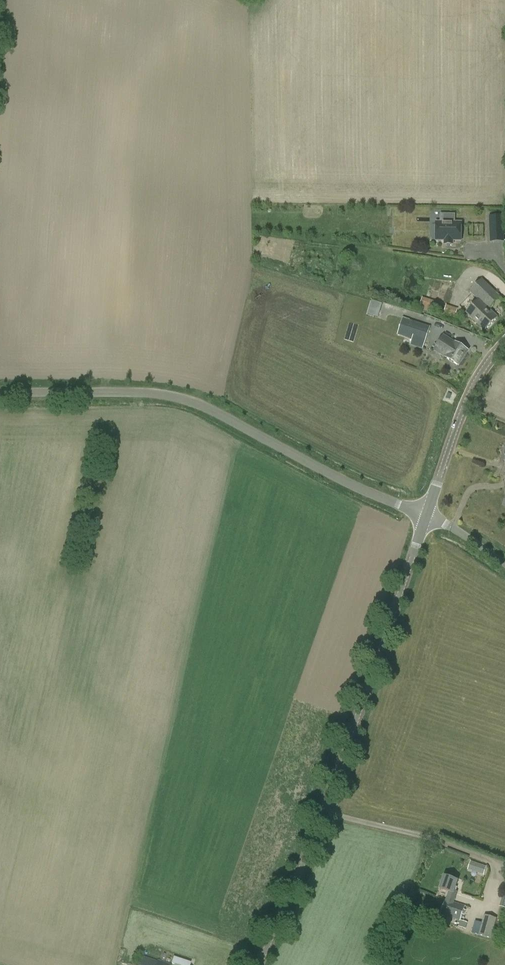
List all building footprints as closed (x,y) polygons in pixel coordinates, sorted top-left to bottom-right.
[(453,241),(461,241),(462,223),(455,223),(455,215),(443,215),(443,222),(436,222),(436,241),(444,241),(444,245),(453,245),(453,241)] [(503,223),(490,223),(490,231),(503,230),(503,223)] [(467,314),(473,320),(482,310),(486,312),(489,309),(490,309),(500,298),(482,280),(470,292),(479,301),(467,314)] [(430,310),(433,300),(423,297),(420,307),(430,310)] [(489,310),(500,298),(490,309),(489,309),(486,312),(482,310),(473,320),(485,331),(497,319),(489,310)] [(380,316),(383,303),(373,300),(369,313),(380,316)] [(445,314),(457,317),(459,308),(447,305),(445,314)] [(406,337),(405,338),(412,340),(410,346),(423,350),(430,328),(404,319),(398,334),(406,337)] [(458,366),(468,352),(443,336),(434,351),(458,366)] [(487,867),(476,863),(473,871),(484,875),(487,867)] [(446,900),(454,903),(457,894),(453,893),(457,882),(445,877),(441,889),(450,892),(447,900),(446,900)] [(460,921),(465,907),(454,903),(446,900),(441,914),(460,921)] [(491,938),(497,919),(485,916),(482,924),(475,922),(472,934),(491,938)] [(157,961),(140,956),(138,964),(156,964),(157,961)]
